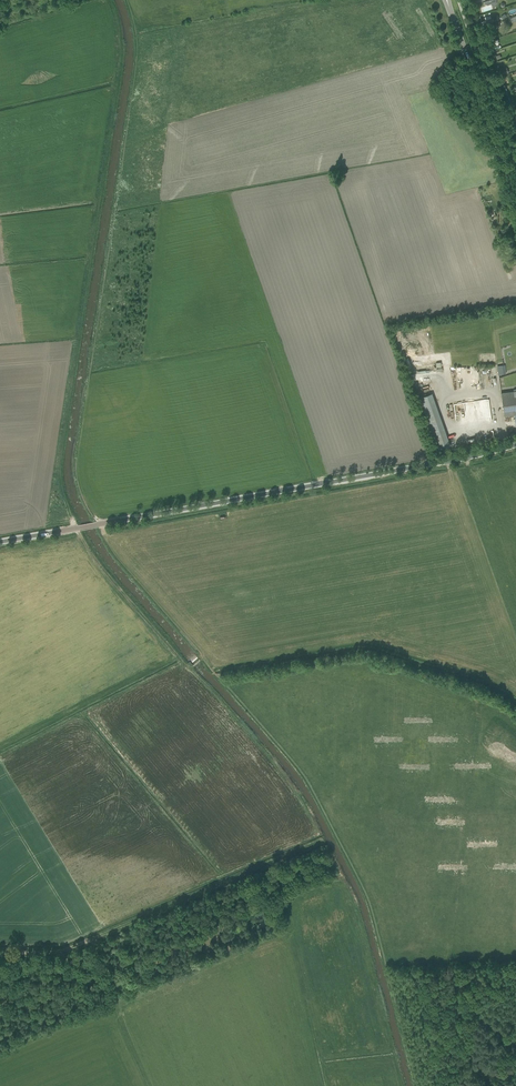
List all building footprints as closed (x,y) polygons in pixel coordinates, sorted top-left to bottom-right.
[(503,410),(504,416),(515,414),(515,389),(513,389),(514,391),(501,393),(503,410)] [(419,398),(438,450),(450,446),(432,393),(419,398)]
